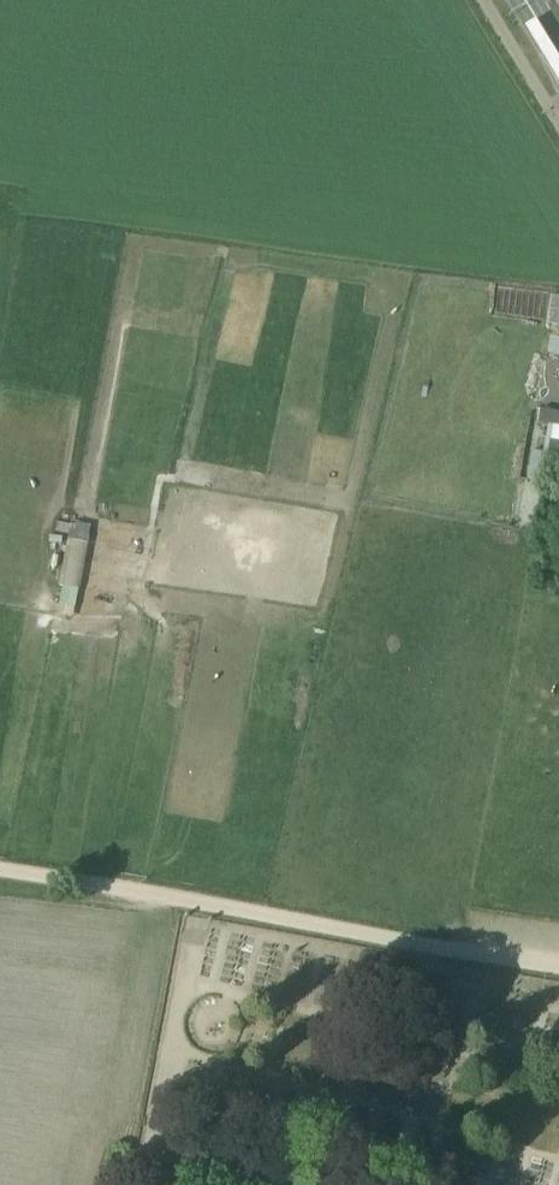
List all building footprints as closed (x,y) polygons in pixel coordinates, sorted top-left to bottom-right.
[(92,570),(94,511),(75,510),(73,569),(92,570)]
